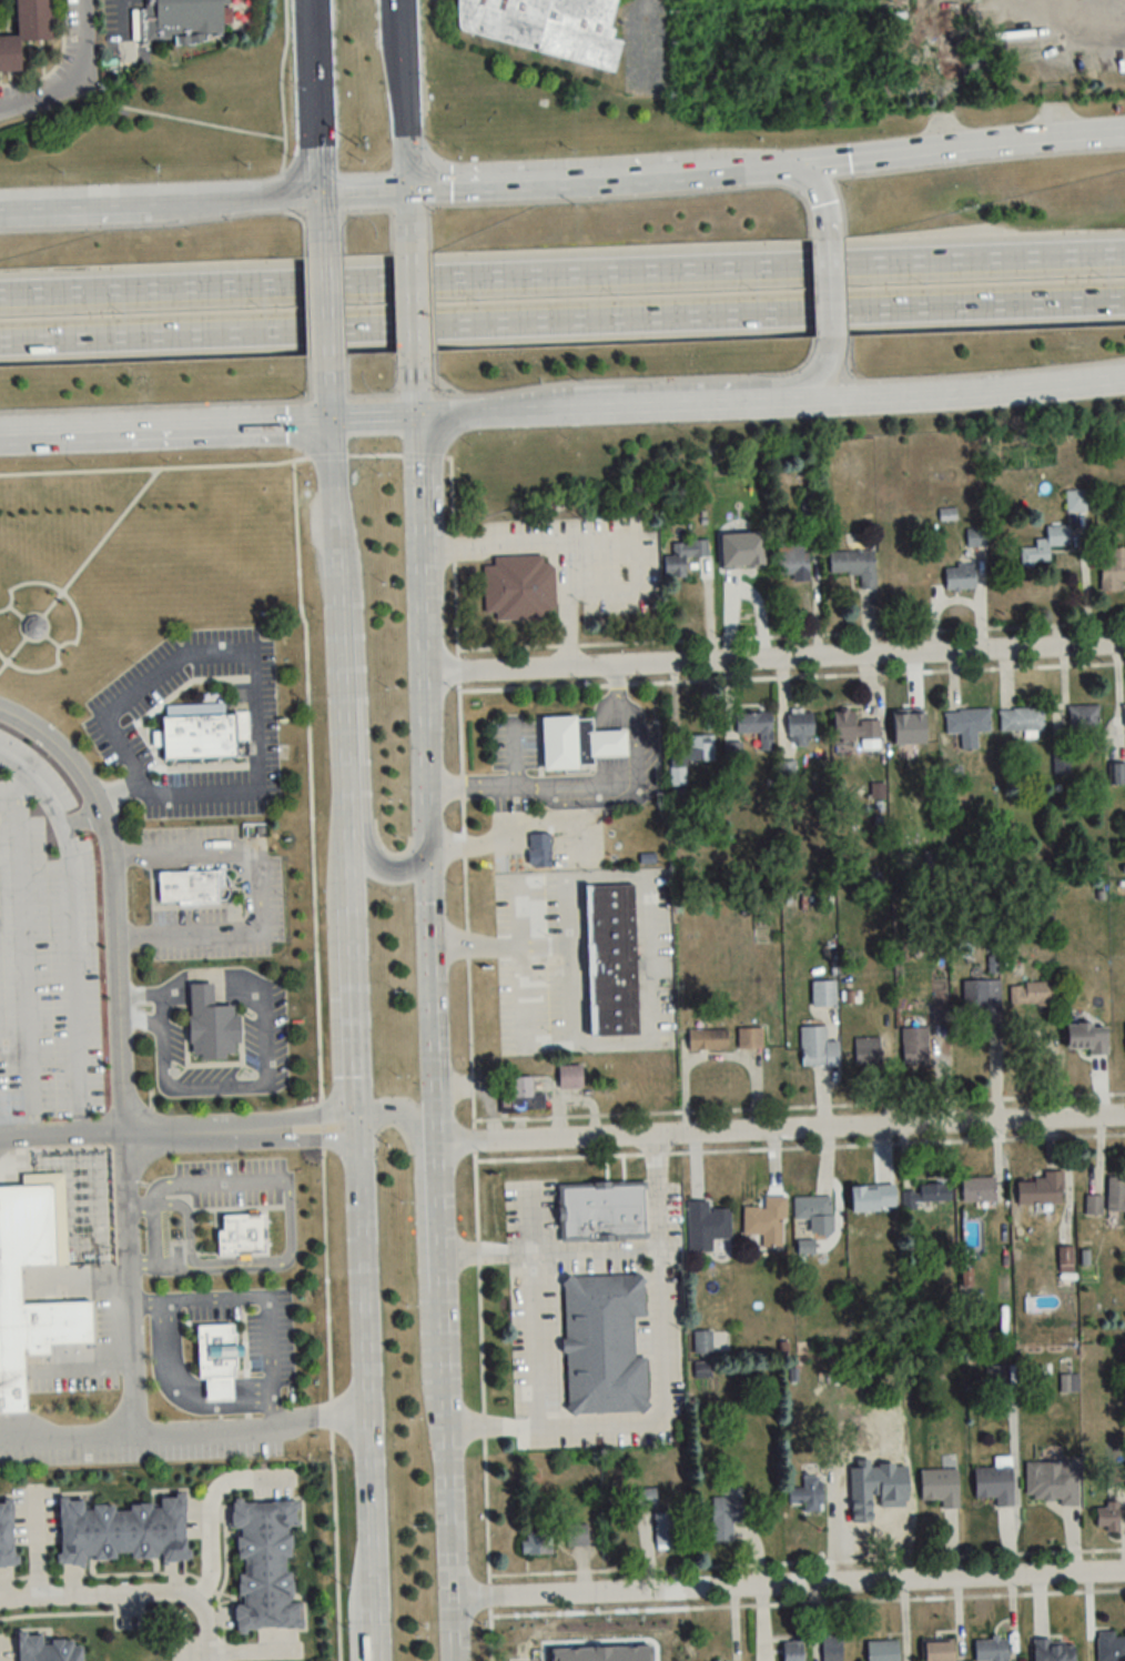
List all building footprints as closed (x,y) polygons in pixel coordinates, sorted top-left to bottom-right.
[(9,68),(0,68),(0,32),(7,32),(17,31),(17,18),(16,0),(50,0),(51,17),(52,36),(42,37),(28,37),(19,38),(20,67),(9,68)] [(144,7),(144,0),(228,0),(229,4),(231,4),(232,19),(222,20),(222,31),(205,31),(205,38),(190,43),(172,43),(172,37),(149,38),(149,44),(140,44),(139,7),(144,7)] [(621,40),(608,37),(616,0),(454,0),(447,31),(614,69),(621,40)] [(1085,512),(1085,491),(1066,491),(1066,512),(1085,512)] [(955,521),(956,510),(940,508),(939,519),(955,521)] [(1068,546),(1068,525),(1045,526),(1046,540),(1035,540),(1035,547),(1020,548),(1021,565),(1048,565),(1048,546),(1068,546)] [(967,530),(967,546),(984,546),(984,530),(967,530)] [(684,557),(708,557),(708,541),(667,541),(668,578),(684,578),(684,557)] [(808,581),(807,543),(775,543),(775,576),(790,575),(790,581),(808,581)] [(1123,592),(1123,583),(1124,583),(1124,549),(1110,549),(1110,562),(1100,562),(1100,592),(1123,592)] [(829,551),(829,575),(859,575),(859,588),(874,588),(874,551),(829,551)] [(492,557),(492,566),(483,566),(484,620),(553,619),(552,564),(542,565),(542,556),(492,557)] [(945,564),(945,589),(974,589),(974,564),(945,564)] [(39,631),(35,621),(24,624),(27,635),(39,631)] [(1098,705),(1069,705),(1069,730),(1098,730),(1098,705)] [(1043,732),(1043,708),(999,708),(999,732),(1043,732)] [(945,710),(946,733),(961,733),(961,750),(976,750),(976,732),(989,732),(989,709),(945,710)] [(833,710),(833,741),(860,740),(860,749),(879,748),(878,720),(854,721),(854,710),(833,710)] [(806,746),(806,737),(812,737),(812,711),(789,711),(789,746),(806,746)] [(736,733),(746,733),(746,751),(771,751),(771,713),(736,713),(736,733)] [(165,756),(164,749),(152,751),(151,732),(164,732),(164,716),(249,714),(249,742),(237,742),(239,755),(165,756)] [(541,718),(542,771),(592,770),(591,757),(625,757),(625,731),(591,732),(591,717),(541,718)] [(713,736),(686,736),(686,762),(713,762),(713,736)] [(906,786),(924,786),(924,753),(906,753),(906,786)] [(1110,764),(1110,783),(1124,783),(1124,764),(1110,764)] [(528,867),(549,867),(549,834),(528,834),(528,867)] [(156,872),(156,906),(219,905),(217,870),(156,872)] [(637,1035),(634,885),(584,886),(587,1035),(637,1035)] [(1000,980),(965,980),(965,1022),(1000,1022),(1000,980)] [(811,981),(811,1006),(835,1006),(835,981),(811,981)] [(1052,1026),(1052,983),(1011,982),(1011,1004),(1031,1005),(1030,1019),(1038,1019),(1038,1026),(1052,1026)] [(191,984),(193,1058),(239,1057),(237,1005),(216,1005),(216,984),(191,984)] [(1106,1024),(1067,1024),(1067,1053),(1107,1053),(1106,1024)] [(800,1027),(801,1066),(839,1066),(838,1041),(825,1041),(825,1027),(800,1027)] [(928,1062),(928,1027),(902,1027),(902,1062),(928,1062)] [(726,1029),(688,1029),(688,1050),(726,1050),(726,1029)] [(738,1029),(738,1048),(762,1048),(762,1029),(738,1029)] [(879,1038),(856,1038),(856,1064),(879,1064),(879,1038)] [(581,1066),(558,1066),(558,1089),(581,1089),(581,1066)] [(511,1100),(532,1100),(532,1078),(511,1078),(511,1100)] [(1017,1206),(1063,1206),(1063,1173),(1043,1173),(1043,1182),(1017,1182),(1017,1206)] [(1107,1178),(1107,1213),(1124,1213),(1124,1178),(1107,1178)] [(963,1179),(963,1202),(995,1202),(995,1179),(963,1179)] [(646,1242),(645,1184),(559,1185),(560,1243),(646,1242)] [(951,1185),(918,1185),(918,1190),(903,1190),(903,1205),(951,1205),(951,1185)] [(31,1416),(30,1353),(54,1352),(54,1339),(95,1338),(95,1306),(23,1307),(22,1260),(58,1259),(55,1187),(0,1188),(0,1416),(31,1416)] [(764,1208),(742,1208),(742,1237),(761,1237),(761,1248),(785,1248),(785,1197),(764,1197),(764,1208)] [(794,1219),(830,1219),(830,1197),(794,1197),(794,1219)] [(1086,1216),(1101,1216),(1101,1197),(1086,1197),(1086,1216)] [(708,1210),(708,1202),(686,1202),(688,1254),(712,1253),(711,1242),(731,1241),(730,1209),(708,1210)] [(223,1252),(271,1252),(270,1212),(227,1214),(227,1230),(222,1230),(223,1252)] [(1072,1269),(1072,1249),(1058,1249),(1058,1269),(1072,1269)] [(577,1411),(638,1409),(640,1412),(650,1403),(647,1400),(646,1355),(635,1355),(634,1316),(645,1315),(643,1282),(647,1279),(636,1270),(634,1272),(572,1275),(569,1272),(560,1281),(562,1285),(565,1337),(560,1337),(561,1350),(565,1350),(567,1401),(565,1403),(575,1415),(577,1411)] [(201,1326),(203,1379),(209,1378),(210,1400),(240,1399),(237,1325),(201,1326)] [(1007,1388),(1006,1367),(988,1367),(988,1388),(1007,1388)] [(1077,1503),(1077,1463),(1026,1463),(1026,1503),(1077,1503)] [(975,1498),(995,1498),(995,1508),(1012,1507),(1012,1467),(974,1468),(975,1498)] [(941,1510),(958,1510),(958,1470),(920,1470),(920,1501),(941,1501),(941,1510)] [(789,1488),(789,1504),(803,1504),(803,1513),(823,1513),(823,1477),(802,1477),(802,1488),(789,1488)] [(59,1494),(67,1493),(68,1499),(82,1498),(82,1507),(93,1507),(93,1502),(104,1502),(104,1503),(113,1502),(113,1508),(130,1507),(129,1502),(139,1502),(139,1500),(151,1500),(151,1504),(160,1504),(160,1494),(175,1494),(174,1490),(184,1489),(185,1508),(184,1508),(184,1518),(183,1518),(183,1534),(185,1534),(185,1546),(186,1546),(186,1547),(190,1547),(191,1554),(186,1554),(186,1557),(178,1557),(178,1559),(168,1559),(168,1562),(162,1562),(162,1553),(155,1553),(155,1554),(141,1556),(141,1553),(131,1554),(131,1550),(115,1550),(115,1556),(107,1556),(107,1557),(91,1558),(91,1556),(85,1556),(85,1564),(79,1564),(79,1562),(70,1562),(70,1561),(60,1561),(60,1560),(55,1560),(55,1550),(59,1550),(59,1549),(60,1549),(60,1538),(61,1538),(61,1523),(59,1523),(59,1494)] [(630,1489),(630,1508),(655,1508),(655,1489),(630,1489)] [(301,1500),(302,1508),(296,1509),(296,1523),(287,1523),(287,1534),(293,1534),(293,1546),(292,1546),(292,1554),(286,1554),(286,1570),(292,1570),(292,1580),(293,1580),(293,1592),(288,1592),(288,1601),(298,1601),(298,1617),(303,1617),(303,1625),(284,1625),(284,1624),(274,1624),(274,1623),(257,1623),(257,1625),(247,1625),(247,1627),(245,1627),(245,1630),(239,1630),(239,1627),(235,1627),(235,1618),(234,1618),(234,1607),(231,1607),(231,1602),(241,1602),(241,1595),(239,1595),(239,1581),(240,1581),(240,1571),(244,1571),(244,1556),(239,1556),(239,1547),(237,1547),(237,1531),(239,1531),(239,1526),(230,1526),(230,1519),(232,1519),(232,1510),(234,1510),(234,1500),(235,1500),(235,1496),(245,1496),(245,1499),(246,1499),(246,1500),(257,1500),(257,1501),(272,1501),(272,1500),(301,1500)] [(4,1567),(0,1567),(0,1502),(2,1502),(2,1497),(11,1497),(12,1516),(11,1516),(11,1526),(10,1526),(10,1542),(12,1542),(12,1553),(13,1553),(13,1554),(18,1554),(18,1562),(14,1562),(14,1564),(4,1564),(4,1567)] [(741,1498),(711,1498),(711,1542),(732,1542),(732,1523),(741,1523),(741,1498)] [(1118,1532),(1118,1504),(1096,1504),(1096,1532),(1118,1532)] [(655,1513),(655,1549),(675,1549),(675,1513),(655,1513)] [(587,1546),(587,1525),(566,1526),(566,1547),(587,1546)] [(551,1533),(522,1533),(522,1555),(551,1555),(551,1533)] [(80,1641),(41,1642),(41,1632),(17,1633),(17,1660),(80,1660),(80,1641)] [(1115,1637),(1115,1633),(1097,1633),(1097,1660),(1124,1660),(1124,1637),(1115,1637)] [(841,1637),(822,1637),(822,1660),(841,1660),(841,1637)] [(1007,1640),(975,1640),(975,1660),(990,1660),(1007,1660),(1007,1640)] [(802,1641),(783,1641),(783,1660),(802,1660),(802,1641)] [(867,1660),(898,1660),(898,1641),(867,1641),(867,1660)] [(953,1641),(922,1641),(922,1660),(953,1660),(953,1641)] [(1074,1641),(1033,1641),(1033,1660),(1074,1660),(1074,1641)]
